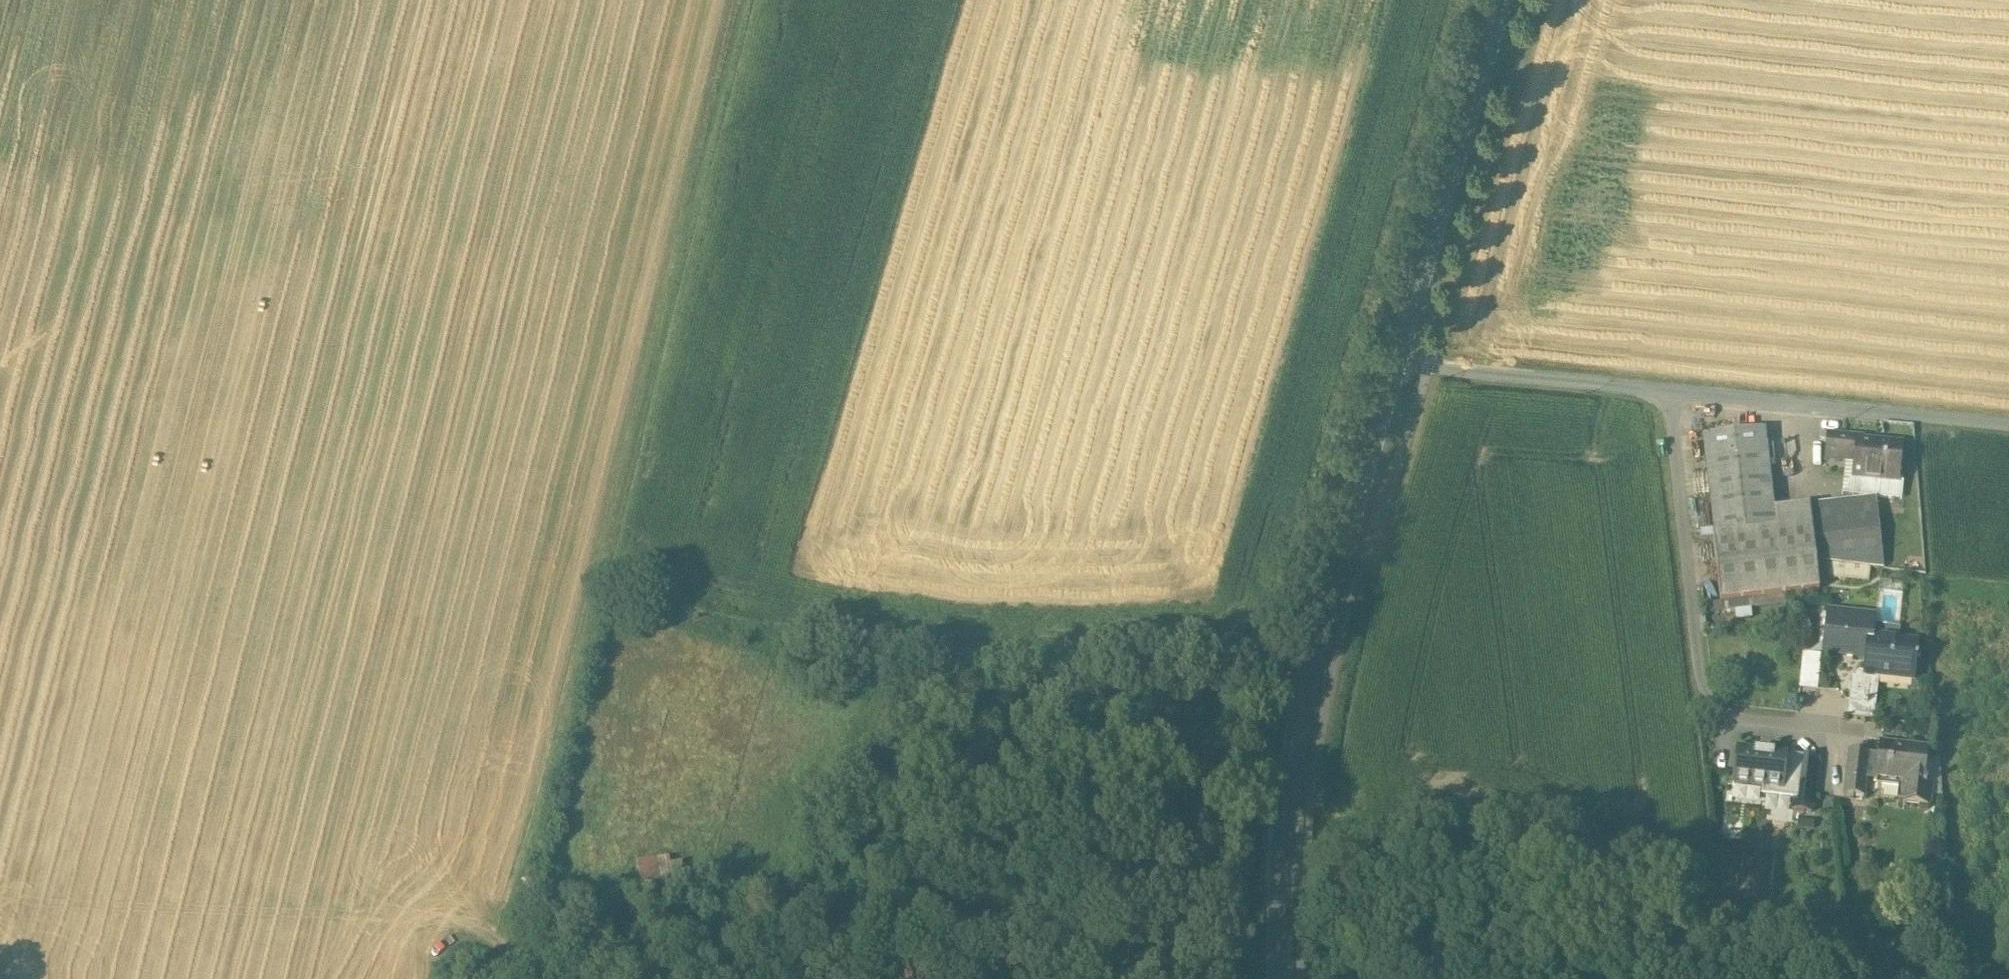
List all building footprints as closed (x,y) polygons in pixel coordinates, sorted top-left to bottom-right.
[(1764,431),(1703,438),(1715,538),(1715,539),(1776,531),(1774,511),(1764,431)] [(1902,447),(1863,443),(1863,440),(1828,437),(1826,455),(1855,457),(1853,478),(1863,479),(1899,483),(1902,447)] [(1899,483),(1863,479),(1861,496),(1901,500),(1903,483),(1899,483)] [(1876,499),(1809,507),(1816,564),(1884,571),(1876,499)] [(1776,531),(1715,539),(1715,538),(1712,538),(1720,603),(1721,603),(1735,602),(1819,591),(1816,564),(1809,507),(1774,511),(1776,531)] [(1735,602),(1721,603),(1722,613),(1736,611),(1735,602)] [(1872,618),(1829,614),(1827,631),(1837,632),(1835,653),(1860,656),(1864,660),(1866,661),(1869,638),(1870,638),(1872,618)] [(1870,638),(1869,638),(1866,661),(1865,674),(1878,676),(1914,679),(1917,643),(1870,638)] [(1819,689),(1820,653),(1802,652),(1801,688),(1819,689)] [(1878,676),(1865,674),(1858,673),(1855,675),(1854,679),(1853,679),(1851,703),(1875,706),(1878,676)] [(1851,703),(1846,703),(1845,718),(1874,721),(1875,706),(1851,703)] [(1927,751),(1880,746),(1879,756),(1877,771),(1876,781),(1905,785),(1905,788),(1923,790),(1923,785),(1927,751)] [(1779,755),(1737,751),(1733,786),(1775,791),(1779,755)] [(1879,756),(1849,752),(1848,766),(1867,767),(1866,770),(1877,771),(1879,756)] [(1817,760),(1799,758),(1792,813),(1811,815),(1817,760)] [(1867,767),(1848,766),(1844,796),(1863,798),(1866,770),(1867,767)] [(1923,790),(1905,788),(1903,805),(1927,808),(1929,789),(1926,789),(1926,785),(1923,785),(1923,790)]
